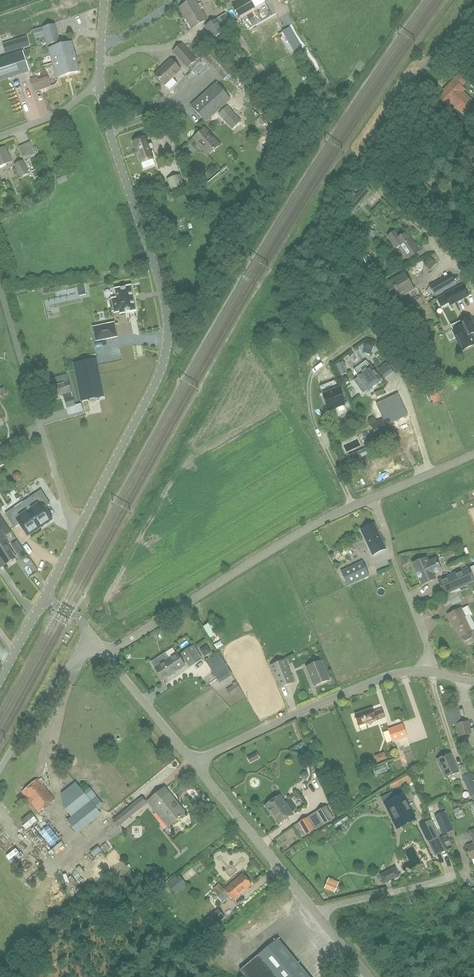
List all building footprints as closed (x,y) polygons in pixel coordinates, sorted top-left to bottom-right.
[(180,7),(192,28),(206,19),(195,0),(192,0),(180,7)] [(264,0),(240,0),(232,4),(237,13),(230,17),(232,21),(266,3),(264,0)] [(226,12),(204,26),(212,40),(221,34),(221,33),(225,30),(225,29),(232,22),(226,12)] [(54,25),(44,28),(33,30),(35,38),(45,35),(48,44),(59,41),(54,25)] [(282,32),(293,50),(293,51),(300,46),(289,27),(282,32)] [(29,46),(27,36),(2,44),(5,53),(17,49),(29,46)] [(53,63),(75,57),(71,42),(52,47),(54,53),(50,54),(53,63)] [(172,51),(187,69),(197,60),(182,43),(172,51)] [(203,57),(224,80),(235,69),(214,46),(203,57)] [(0,62),(0,79),(9,76),(9,78),(29,72),(23,53),(4,59),(4,61),(0,62)] [(79,71),(75,57),(53,63),(55,71),(58,70),(60,76),(79,71)] [(171,60),(155,75),(165,85),(165,84),(170,89),(177,82),(172,77),(180,70),(171,60)] [(439,98),(448,106),(451,103),(467,118),(473,112),(473,102),(463,91),(465,89),(461,86),(467,80),(460,73),(446,87),(448,88),(439,98)] [(51,86),(48,76),(38,79),(37,76),(30,79),(34,92),(51,86)] [(190,105),(205,122),(231,99),(216,82),(190,105)] [(254,106),(260,101),(256,97),(250,102),(254,106)] [(225,121),(234,113),(227,106),(218,113),(225,121)] [(220,144),(205,128),(193,139),(208,155),(220,144)] [(133,141),(141,163),(153,159),(145,137),(133,141)] [(36,154),(30,142),(19,147),(24,160),(36,154)] [(0,149),(0,166),(11,161),(5,147),(0,149)] [(29,173),(23,160),(14,164),(20,177),(29,173)] [(66,175),(57,179),(59,184),(68,180),(67,178),(69,177),(68,174),(66,175)] [(184,186),(180,174),(167,179),(171,190),(184,186)] [(338,216),(344,221),(363,199),(357,194),(338,216)] [(181,238),(174,219),(164,223),(171,242),(181,238)] [(406,260),(409,258),(420,251),(415,244),(413,246),(404,233),(397,239),(393,233),(385,238),(394,249),(397,247),(406,260)] [(430,256),(423,262),(430,268),(436,262),(430,256)] [(385,283),(394,299),(413,288),(404,273),(385,283)] [(434,294),(448,286),(444,278),(429,286),(434,294)] [(468,296),(462,285),(445,294),(450,305),(468,296)] [(120,311),(120,313),(136,310),(131,286),(116,289),(117,298),(112,299),(115,312),(120,311)] [(473,344),(473,341),(471,335),(473,333),(473,322),(471,315),(458,321),(458,322),(451,326),(453,330),(462,350),(473,344)] [(96,340),(117,336),(114,322),(94,326),(96,340)] [(412,351),(408,339),(399,342),(403,354),(412,351)] [(373,348),(374,344),(372,341),(369,340),(368,340),(365,342),(359,347),(362,351),(371,354),(373,348)] [(96,374),(93,359),(75,363),(83,400),(103,396),(98,373),(96,374)] [(358,376),(353,380),(363,393),(381,380),(370,365),(366,360),(354,370),(357,375),(358,376)] [(67,409),(75,406),(72,396),(71,396),(70,392),(71,392),(66,376),(53,380),(54,384),(48,386),(52,398),(60,395),(62,400),(64,399),(67,409)] [(442,400),(437,389),(436,389),(434,386),(427,389),(428,392),(429,392),(434,404),(442,400)] [(323,394),(329,410),(345,404),(339,388),(323,394)] [(407,415),(397,393),(375,403),(382,419),(386,417),(390,425),(407,415)] [(382,419),(371,424),(377,438),(393,430),(390,425),(386,417),(382,419)] [(351,446),(367,438),(363,429),(347,437),(351,446)] [(350,463),(352,468),(371,459),(369,454),(350,463)] [(42,492),(32,498),(35,503),(27,508),(40,528),(52,520),(45,509),(50,505),(42,492)] [(40,528),(27,508),(19,514),(15,509),(6,515),(14,529),(20,525),(27,536),(40,528)] [(5,536),(12,532),(0,512),(0,555),(6,564),(16,557),(4,539),(6,537),(5,536)] [(368,526),(361,529),(367,542),(369,547),(373,554),(386,548),(382,541),(380,535),(374,523),(368,526)] [(17,540),(11,544),(21,560),(27,556),(17,540)] [(405,555),(399,558),(402,565),(408,563),(405,555)] [(433,573),(441,570),(436,559),(428,562),(426,557),(413,563),(422,585),(435,579),(433,573)] [(362,561),(341,571),(348,586),(369,575),(362,561)] [(461,590),(460,588),(473,581),(468,567),(438,580),(445,595),(447,594),(448,596),(461,590)] [(456,613),(437,620),(443,636),(447,635),(447,634),(462,629),(456,613)] [(219,632),(212,621),(203,626),(210,638),(219,632)] [(462,629),(447,634),(447,635),(453,652),(468,647),(462,629)] [(193,644),(180,654),(187,664),(200,654),(193,644)] [(165,653),(151,662),(155,668),(163,680),(177,670),(184,665),(176,653),(169,659),(165,653)] [(220,653),(206,662),(217,679),(218,679),(231,671),(220,653)] [(311,685),(327,679),(319,659),(303,666),(311,685)] [(294,683),(286,661),(270,667),(279,689),(294,683)] [(242,691),(236,681),(232,684),(233,685),(226,689),(230,696),(238,692),(238,693),(242,691)] [(463,699),(452,703),(457,717),(468,713),(463,699)] [(354,715),(358,726),(365,723),(366,725),(385,718),(382,709),(373,712),(372,708),(354,715)] [(468,721),(456,724),(459,736),(471,733),(468,721)] [(393,742),(408,737),(403,723),(388,729),(393,742)] [(467,742),(465,735),(459,736),(460,744),(467,742)] [(389,746),(379,749),(381,756),(391,753),(389,746)] [(444,778),(448,777),(459,772),(451,753),(436,760),(444,778)] [(381,769),(395,764),(392,756),(378,761),(381,769)] [(396,775),(398,782),(416,774),(413,768),(396,775)] [(77,779),(70,770),(67,773),(74,781),(77,779)] [(473,800),(473,780),(473,781),(470,772),(462,776),(473,800)] [(22,792),(39,812),(55,799),(38,779),(22,792)] [(100,813),(98,810),(104,805),(90,787),(84,792),(78,784),(62,797),(63,806),(81,828),(100,813)] [(147,801),(168,827),(186,813),(165,787),(147,801)] [(391,795),(383,799),(391,815),(394,814),(395,816),(392,818),(398,829),(415,820),(402,794),(393,799),(391,795)] [(118,827),(148,804),(142,796),(112,820),(118,827)] [(266,806),(278,824),(293,814),(280,796),(266,806)] [(306,836),(334,818),(326,806),(298,823),(306,836)] [(453,810),(458,819),(465,816),(461,806),(453,810)] [(444,811),(434,816),(443,834),(453,829),(444,811)] [(41,820),(53,839),(62,834),(50,814),(41,820)] [(430,819),(420,825),(428,841),(438,836),(430,819)] [(12,847),(22,841),(19,836),(9,842),(12,847)] [(25,845),(20,849),(24,854),(29,850),(25,845)] [(33,855),(24,864),(28,868),(37,860),(33,855)] [(38,868),(43,863),(40,859),(29,871),(36,877),(41,871),(38,868)] [(158,885),(159,867),(147,867),(146,884),(158,885)] [(390,880),(386,871),(379,875),(384,884),(390,880)] [(175,893),(187,884),(179,874),(167,884),(175,893)] [(243,874),(224,890),(217,896),(223,903),(230,896),(233,900),(251,884),(243,874)] [(334,893),(337,887),(327,882),(324,888),(334,893)] [(240,970),(245,976),(310,976),(278,938),(240,970)]
